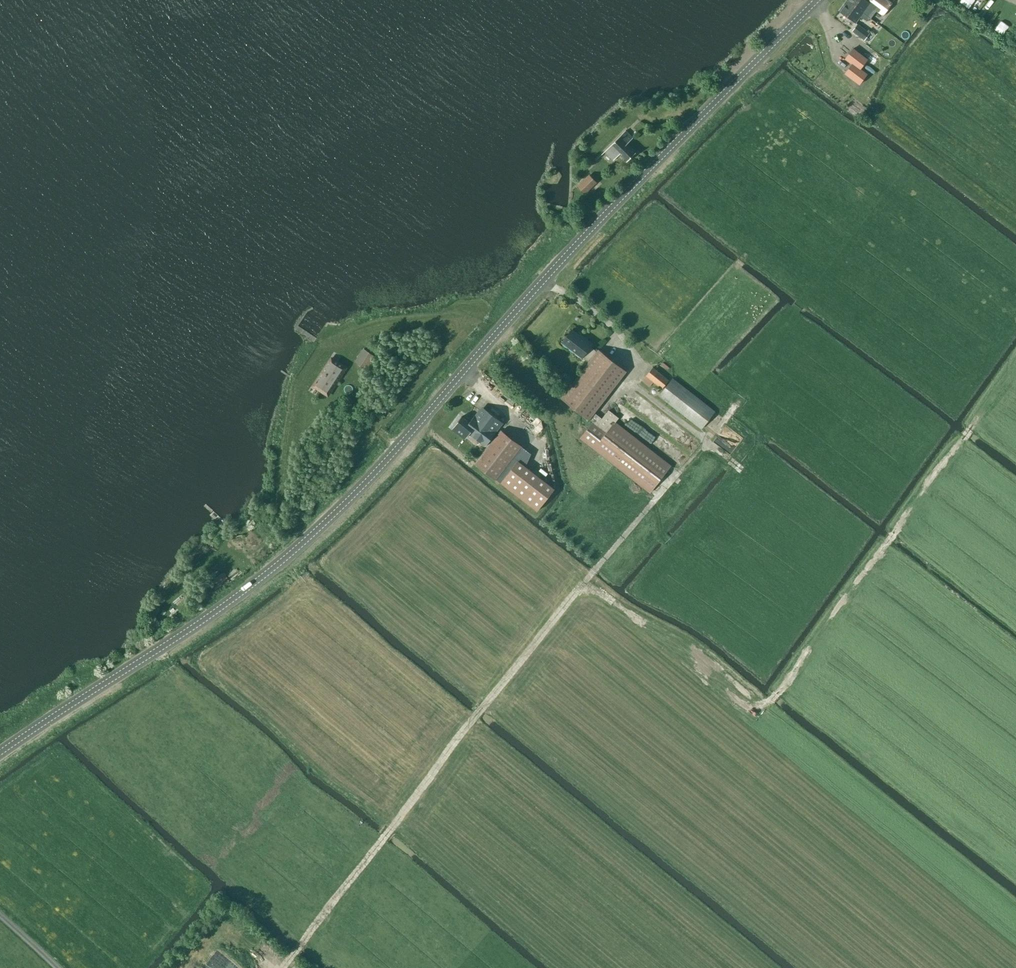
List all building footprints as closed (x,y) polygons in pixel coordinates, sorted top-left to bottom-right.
[(846,1),(862,13),(863,12),(870,17),(872,13),(866,8),(869,5),(883,16),(893,3),(888,0),(867,0),(866,1),(865,0),(847,0),(846,1)] [(846,1),(839,11),(855,23),(862,13),(846,1)] [(839,11),(836,15),(842,21),(846,17),(839,11)] [(852,31),(865,41),(870,33),(857,24),(852,31)] [(867,61),(853,51),(845,61),(851,65),(844,75),(859,87),(867,77),(860,71),(867,61)] [(605,152),(613,161),(620,155),(627,162),(636,153),(628,144),(634,138),(626,131),(605,152)] [(577,186),(584,195),(597,182),(590,174),(577,186)] [(593,421),(580,438),(650,493),(671,465),(615,422),(619,418),(609,410),(607,413),(607,412),(602,418),(595,413),(626,372),(598,350),(597,351),(590,346),(592,344),(580,335),(579,335),(572,329),(562,342),(582,358),(583,357),(589,362),(561,397),(590,419),(593,421)] [(355,362),(367,370),(375,357),(363,349),(355,362)] [(332,358),(313,385),(327,395),(346,368),(332,358)] [(653,367),(642,380),(649,386),(654,381),(662,388),(669,380),(653,367)] [(490,382),(494,377),(488,374),(485,379),(490,382)] [(673,378),(659,396),(701,429),(715,411),(673,378)] [(627,423),(633,414),(627,409),(620,418),(627,423)] [(475,416),(475,415),(469,422),(462,416),(453,427),(466,437),(471,431),(487,444),(485,446),(497,432),(496,431),(496,432),(492,429),(498,421),(486,411),(480,419),(475,416)] [(734,447),(742,435),(726,424),(717,437),(726,443),(726,441),(734,447)] [(501,430),(475,463),(537,511),(554,489),(525,466),(531,454),(501,430)]
